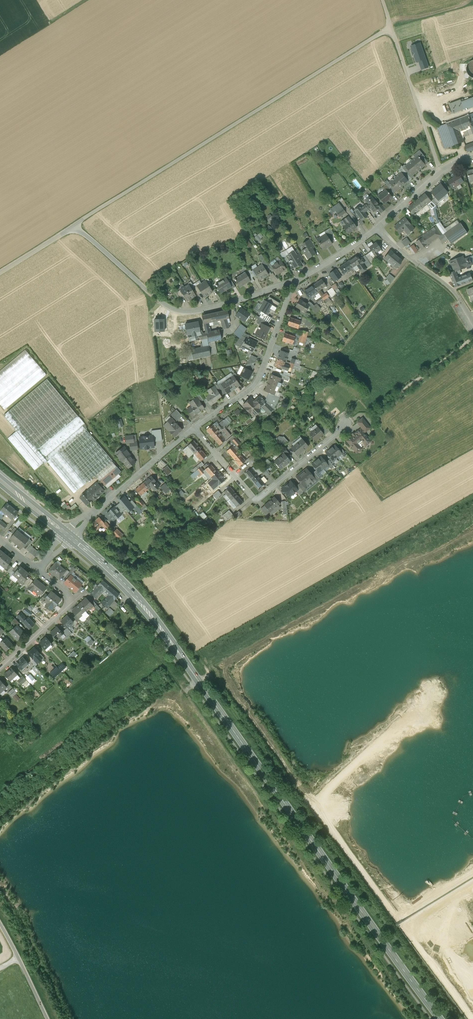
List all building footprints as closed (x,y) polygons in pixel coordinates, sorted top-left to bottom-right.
[(417,62),(419,61),(425,59),(420,43),(411,46),(417,62)] [(428,68),(425,59),(419,61),(422,70),(428,68)] [(461,102),(464,109),(464,110),(472,107),(472,98),(464,101),(461,102)] [(460,100),(449,104),(453,114),(464,109),(461,102),(460,100)] [(468,116),(446,124),(454,145),(464,142),(462,138),(460,132),(471,128),(472,127),(468,116)] [(446,124),(437,127),(444,149),(454,145),(446,124)] [(471,128),(460,132),(462,138),(472,134),(471,128)] [(425,157),(420,150),(413,155),(416,158),(418,156),(426,165),(428,163),(424,158),(425,157)] [(416,158),(412,161),(419,170),(426,165),(418,156),(416,158)] [(419,170),(412,161),(405,166),(410,172),(410,171),(413,175),(419,170)] [(407,173),(402,167),(399,170),(401,172),(402,172),(409,181),(411,179),(407,174),(407,173)] [(401,172),(395,177),(402,186),(409,181),(402,172),(401,172)] [(459,175),(448,182),(452,188),(457,186),(457,187),(460,185),(460,184),(464,181),(459,175)] [(402,186),(395,177),(393,179),(392,179),(392,180),(389,183),(390,184),(396,192),(402,186)] [(396,192),(390,184),(388,186),(391,191),(393,194),(396,192)] [(441,184),(432,192),(436,198),(434,199),(438,204),(445,198),(444,196),(448,194),(447,191),(441,184)] [(386,185),(382,188),(384,191),(385,191),(386,190),(389,193),(391,191),(387,186),(386,185)] [(384,191),(383,192),(377,197),(378,197),(384,203),(383,204),(392,197),(389,193),(386,190),(385,191),(384,191)] [(425,194),(408,207),(414,215),(427,205),(431,201),(425,194)] [(371,196),(365,200),(367,204),(364,206),(367,210),(370,207),(374,212),(378,209),(379,208),(378,206),(377,205),(377,203),(376,202),(375,202),(371,196)] [(431,201),(427,205),(432,210),(436,206),(431,201)] [(339,203),(330,210),(332,213),(335,211),(336,213),(339,211),(343,209),(339,203)] [(361,208),(360,207),(355,211),(357,215),(359,218),(359,217),(360,219),(362,221),(367,217),(364,212),(367,210),(364,206),(361,208)] [(348,217),(340,222),(343,226),(351,221),(348,217)] [(411,224),(406,218),(402,221),(398,224),(394,227),(399,233),(404,229),(408,234),(414,229),(410,224),(411,224)] [(343,226),(343,227),(348,234),(356,228),(351,221),(343,226)] [(461,223),(444,234),(448,240),(451,244),(467,233),(461,223)] [(436,226),(429,231),(435,239),(442,234),(436,226)] [(330,228),(324,232),(326,234),(328,237),(333,234),(330,228)] [(429,231),(417,239),(418,240),(416,242),(421,249),(435,239),(429,231)] [(260,232),(254,237),(258,241),(264,236),(260,232)] [(326,234),(317,240),(323,250),(332,244),(328,237),(326,234)] [(444,234),(439,238),(443,243),(448,240),(444,234)] [(407,238),(401,241),(405,247),(410,243),(407,238)] [(307,241),(303,243),(306,248),(302,251),(306,258),(311,255),(312,256),(316,254),(313,249),(309,243),(307,241)] [(376,243),(369,248),(371,251),(375,257),(382,252),(382,251),(380,250),(381,249),(376,243)] [(414,245),(410,248),(414,254),(418,251),(414,245)] [(294,251),(283,258),(286,263),(288,261),(288,262),(289,262),(290,262),(294,268),(299,265),(298,263),(301,261),(297,255),(294,251)] [(371,251),(368,253),(374,261),(375,262),(377,259),(375,257),(371,251)] [(396,256),(390,251),(384,258),(387,261),(388,260),(391,262),(396,256)] [(368,253),(363,257),(369,265),(374,261),(368,253)] [(356,255),(348,261),(352,268),(356,273),(360,270),(361,271),(365,268),(362,264),(364,262),(362,259),(360,260),(356,255)] [(396,256),(391,262),(394,265),(393,266),(396,269),(403,261),(396,256)] [(462,257),(450,261),(454,271),(454,272),(456,271),(460,270),(465,268),(472,265),(469,257),(468,258),(464,260),(462,257)] [(268,265),(264,259),(260,262),(262,265),(265,270),(269,268),(268,265)] [(272,266),(275,271),(277,274),(285,269),(283,265),(283,264),(282,262),(281,262),(280,261),(272,266)] [(348,261),(339,267),(344,274),(352,268),(348,261)] [(265,270),(262,265),(257,268),(264,278),(268,275),(265,270)] [(264,278),(257,268),(253,270),(259,280),(264,278)] [(336,270),(330,274),(335,281),(341,277),(336,270)] [(245,272),(234,279),(235,280),(234,280),(235,281),(239,288),(250,281),(251,281),(248,277),(245,272)] [(458,278),(461,285),(472,281),(472,280),(472,276),(470,273),(458,278)] [(457,274),(451,276),(455,288),(461,285),(458,278),(457,274)] [(229,283),(226,278),(215,285),(216,286),(216,287),(217,287),(221,293),(231,287),(232,287),(229,283)] [(321,279),(313,285),(317,292),(320,290),(326,286),(321,279)] [(209,286),(206,281),(201,284),(209,296),(211,294),(211,293),(213,292),(209,286)] [(197,286),(200,292),(204,297),(205,296),(206,297),(209,296),(201,284),(197,286)] [(189,285),(184,287),(192,299),(194,298),(194,297),(196,296),(192,290),(189,285)] [(313,285),(304,291),(309,298),(317,292),(313,285)] [(184,287),(180,290),(183,296),(187,301),(189,300),(189,301),(192,299),(184,287)] [(269,297),(266,302),(277,308),(280,303),(269,297)] [(328,297),(323,300),(328,307),(333,304),(328,297)] [(274,312),(277,308),(266,302),(264,300),(261,305),(258,310),(261,311),(268,316),(271,310),(274,312)] [(309,306),(299,300),(295,307),(304,313),(309,306)] [(251,316),(241,309),(235,317),(245,324),(251,316)] [(227,310),(202,316),(203,324),(204,324),(206,333),(209,332),(208,325),(209,324),(209,323),(221,320),(226,319),(228,323),(230,323),(227,310)] [(268,316),(261,311),(260,313),(259,314),(260,315),(270,321),(272,318),(268,316)] [(268,323),(270,321),(260,315),(259,317),(265,321),(268,323)] [(300,321),(290,317),(287,325),(298,329),(300,321)] [(226,319),(221,320),(223,329),(229,328),(228,323),(226,319)] [(185,322),(161,323),(154,324),(155,327),(161,327),(162,335),(166,335),(171,335),(180,334),(187,334),(185,324),(185,322)] [(185,324),(187,334),(187,335),(188,335),(189,342),(201,339),(200,334),(198,322),(185,324)] [(263,325),(260,323),(260,325),(255,335),(254,335),(264,340),(270,328),(263,325)] [(241,324),(238,328),(244,333),(247,328),(241,324)] [(244,333),(238,328),(234,334),(239,338),(241,336),(243,333),(244,333)] [(209,332),(206,333),(207,339),(208,343),(214,341),(221,340),(219,330),(209,332)] [(295,337),(284,333),(282,341),(292,345),(295,337)] [(248,339),(246,338),(245,338),(244,341),(241,346),(249,350),(248,352),(251,353),(257,343),(248,339)] [(214,341),(208,343),(209,346),(210,355),(217,354),(214,341)] [(210,355),(209,346),(203,347),(191,350),(193,359),(211,356),(210,355)] [(0,370),(0,404),(4,409),(46,375),(24,349),(0,370)] [(288,353),(280,351),(277,359),(285,361),(287,358),(288,353)] [(251,355),(247,364),(255,362),(257,358),(251,355)] [(285,361),(277,359),(275,367),(285,370),(286,367),(284,366),(284,364),(285,361)] [(253,369),(246,366),(245,368),(244,368),(240,375),(249,380),(253,372),(252,371),(253,369)] [(241,382),(235,373),(232,375),(233,376),(239,384),(241,382)] [(281,378),(272,375),(268,383),(276,386),(278,382),(279,382),(281,378)] [(233,376),(227,380),(233,390),(240,385),(239,384),(233,376)] [(47,379),(4,415),(45,464),(47,462),(44,458),(38,451),(79,417),(47,379)] [(233,390),(227,380),(221,384),(226,392),(227,394),(233,390)] [(226,392),(221,384),(220,383),(217,385),(224,394),(226,392)] [(276,386),(268,383),(265,391),(268,393),(274,395),(275,391),(278,392),(280,388),(276,386)] [(224,394),(217,385),(214,387),(221,396),(224,394)] [(214,386),(207,391),(209,395),(205,398),(210,405),(221,398),(221,396),(214,387),(214,386)] [(274,395),(268,393),(267,396),(278,401),(280,397),(274,395)] [(278,401),(267,396),(267,397),(266,402),(265,402),(266,402),(273,410),(278,401)] [(259,397),(253,401),(254,402),(252,403),(258,409),(259,409),(261,407),(266,402),(265,402),(266,402),(262,398),(261,399),(259,397)] [(200,403),(197,398),(196,398),(192,401),(195,404),(187,410),(192,417),(195,415),(196,415),(204,409),(200,403)] [(253,401),(250,398),(243,405),(254,417),(260,411),(259,409),(258,409),(252,403),(254,402),(253,401)] [(273,410),(266,402),(261,407),(268,414),(273,410)] [(238,416),(242,412),(237,408),(234,413),(238,416)] [(182,416),(176,410),(171,415),(177,421),(182,416)] [(7,438),(15,431),(0,412),(0,429),(7,438)] [(79,417),(38,451),(44,458),(85,424),(79,417)] [(182,430),(171,418),(164,425),(174,437),(177,434),(178,435),(179,433),(182,430)] [(370,428),(362,418),(357,422),(363,430),(364,432),(365,432),(370,428)] [(223,421),(218,425),(222,430),(223,429),(227,426),(223,421)] [(214,423),(207,430),(213,438),(219,433),(222,430),(218,425),(217,426),(214,423)] [(85,424),(44,458),(47,462),(87,429),(85,424)] [(325,426),(320,430),(323,434),(324,435),(329,431),(325,426)] [(318,427),(309,434),(315,441),(323,434),(320,430),(318,427)] [(47,462),(74,494),(94,476),(113,460),(87,429),(47,462)] [(222,430),(219,433),(225,440),(229,437),(223,429),(222,430)] [(152,436),(153,442),(162,441),(161,430),(151,431),(152,436)] [(353,437),(352,438),(350,437),(347,440),(347,442),(354,450),(356,450),(358,448),(359,446),(357,444),(361,440),(365,444),(366,444),(369,442),(369,440),(363,432),(364,432),(363,430),(362,431),(361,430),(359,430),(357,432),(356,434),(357,434),(355,435),(353,436),(353,437)] [(219,433),(213,438),(219,445),(225,440),(219,433)] [(134,442),(133,435),(125,436),(126,444),(130,443),(134,442)] [(153,442),(152,436),(139,437),(141,449),(145,449),(145,450),(149,449),(149,448),(154,448),(153,442)] [(283,437),(278,442),(283,447),(288,442),(283,437)] [(240,444),(235,438),(233,439),(232,441),(237,446),(240,444)] [(302,439),(291,449),(297,456),(308,446),(302,439)] [(200,448),(194,441),(188,446),(194,453),(200,448)] [(237,446),(232,441),(229,443),(232,447),(233,446),(237,451),(240,450),(237,446)] [(335,445),(330,449),(337,457),(341,454),(342,454),(339,450),(335,445)] [(188,446),(183,450),(189,457),(194,453),(188,446)] [(237,451),(233,446),(232,447),(227,451),(233,459),(239,454),(237,451)] [(124,447),(115,454),(122,461),(130,454),(124,447)] [(200,448),(194,453),(200,461),(206,456),(200,448)] [(347,455),(341,448),(339,450),(342,454),(341,454),(344,457),(347,455)] [(337,457),(330,449),(326,453),(328,456),(329,458),(330,458),(330,459),(332,461),(337,457)] [(130,454),(122,461),(128,468),(135,463),(132,459),(132,458),(130,454)] [(246,461),(239,454),(233,459),(240,466),(246,461)] [(284,454),(274,462),(281,470),(291,461),(287,457),(284,454)] [(252,455),(246,460),(250,464),(254,460),(255,459),(252,455)] [(321,457),(316,461),(323,469),(328,465),(325,462),(321,457)] [(122,470),(113,460),(94,476),(99,481),(114,469),(118,474),(122,470)] [(328,461),(328,460),(325,462),(328,465),(331,469),(333,467),(333,466),(328,461)] [(323,469),(316,461),(312,464),(314,467),(314,468),(315,470),(316,469),(316,470),(318,473),(319,472),(323,469)] [(204,471),(203,471),(204,472),(204,473),(207,476),(209,474),(211,477),(217,472),(211,465),(204,471)] [(167,466),(162,470),(167,476),(172,472),(167,466)] [(204,471),(201,467),(199,468),(190,476),(193,479),(198,475),(199,477),(204,473),(204,472),(203,471),(204,471)] [(252,468),(246,473),(252,481),(258,476),(252,468)] [(99,481),(99,482),(106,489),(120,477),(118,474),(114,469),(99,481)] [(311,474),(306,469),(304,470),(304,472),(302,474),(309,482),(311,481),(311,479),(313,478),(311,474)] [(318,473),(316,470),(314,472),(319,479),(320,479),(322,477),(319,472),(318,473)] [(223,480),(217,472),(211,477),(218,485),(223,480)] [(314,472),(311,474),(313,478),(316,481),(319,479),(314,472)] [(302,474),(300,475),(298,475),(296,477),(301,482),(303,486),(304,486),(305,484),(307,484),(309,482),(302,474)] [(146,480),(143,483),(148,489),(149,489),(151,487),(153,490),(156,488),(157,489),(160,486),(156,482),(157,482),(151,476),(148,479),(147,479),(146,480)] [(261,479),(258,476),(252,481),(258,488),(267,481),(264,477),(261,479)] [(99,481),(86,492),(93,500),(92,500),(93,501),(106,489),(99,482),(99,481)] [(295,487),(291,481),(288,484),(288,483),(285,486),(282,489),(286,494),(288,494),(289,496),(296,491),(297,490),(295,487)] [(303,486),(301,482),(297,485),(303,492),(306,489),(304,486),(303,486)] [(143,483),(135,490),(140,496),(148,489),(143,483)] [(171,490),(165,483),(160,487),(166,494),(171,490)] [(303,492),(297,485),(295,487),(297,490),(296,491),(299,495),(303,492)] [(236,494),(230,487),(224,492),(230,499),(236,494)] [(216,492),(213,495),(216,499),(221,494),(218,491),(216,492)] [(86,492),(80,498),(86,505),(92,500),(93,500),(86,492)] [(236,494),(230,499),(236,507),(242,502),(236,494)] [(129,503),(124,496),(119,501),(120,503),(126,510),(127,512),(133,507),(129,503)] [(144,504),(138,497),(135,500),(140,507),(144,504)] [(275,497),(264,506),(269,512),(272,515),(280,507),(278,505),(280,503),(275,497)] [(18,512),(7,503),(1,511),(4,513),(12,520),(18,512)] [(120,503),(115,507),(121,514),(126,510),(120,503)] [(67,511),(69,514),(77,508),(74,505),(71,508),(67,511)] [(117,519),(122,515),(121,514),(115,507),(115,506),(110,510),(110,511),(116,519),(117,519)] [(269,512),(264,506),(261,509),(266,515),(269,512)] [(229,510),(223,515),(228,520),(233,516),(229,510)] [(107,514),(113,521),(116,519),(110,511),(107,514)] [(99,517),(91,524),(97,530),(102,525),(104,523),(99,517)] [(123,535),(116,529),(112,534),(118,540),(123,535)] [(17,530),(13,534),(10,539),(16,544),(23,535),(17,530)] [(28,540),(23,535),(16,544),(22,548),(23,547),(25,544),(29,540),(28,540)] [(0,563),(0,564),(5,568),(8,564),(12,560),(6,555),(0,563)] [(56,563),(49,571),(59,579),(66,571),(56,563)] [(15,573),(13,575),(19,579),(25,571),(20,566),(19,568),(15,573)] [(19,579),(18,580),(23,584),(27,580),(31,575),(25,571),(19,579)] [(68,578),(64,583),(76,592),(77,591),(81,586),(82,585),(71,575),(70,575),(68,578)] [(29,582),(25,586),(28,588),(33,581),(31,579),(29,582)] [(46,588),(35,579),(33,581),(28,588),(32,592),(34,590),(40,595),(46,588)] [(119,595),(102,580),(91,594),(97,599),(103,591),(108,595),(102,603),(107,608),(119,595)] [(56,595),(53,593),(51,592),(47,596),(43,601),(43,602),(44,601),(47,603),(45,605),(51,610),(56,605),(58,604),(57,604),(61,600),(56,596),(56,595)] [(86,598),(79,605),(86,612),(93,606),(90,602),(86,598)] [(100,609),(92,600),(90,602),(93,606),(98,611),(100,609)] [(79,605),(72,611),(76,615),(79,619),(79,618),(86,612),(79,605)] [(43,614),(36,608),(32,613),(39,618),(43,614)] [(86,612),(79,618),(81,620),(82,621),(83,621),(88,616),(89,615),(86,612)] [(26,619),(21,613),(17,616),(23,622),(26,619)] [(68,616),(61,622),(67,628),(74,622),(68,616)] [(23,622),(22,622),(29,630),(35,624),(28,617),(23,622)] [(17,625),(9,632),(17,641),(25,634),(17,625)] [(57,627),(50,633),(56,640),(63,634),(63,633),(62,632),(57,627)] [(46,637),(39,643),(45,650),(52,643),(46,637)] [(0,643),(0,645),(6,651),(12,645),(6,638),(0,643)] [(35,647),(28,653),(34,660),(38,656),(42,660),(44,658),(35,647)] [(74,651),(68,657),(71,659),(76,654),(74,651)] [(38,656),(34,660),(38,664),(42,660),(38,656)] [(23,658),(16,664),(21,670),(28,663),(23,658)] [(67,669),(62,664),(58,668),(61,671),(63,673),(67,669)] [(57,667),(50,673),(54,678),(61,671),(58,668),(57,667)] [(12,668),(4,675),(10,681),(17,674),(12,668)] [(25,678),(32,685),(36,680),(30,673),(25,678)] [(431,856),(446,843),(439,834),(423,848),(431,856)]
